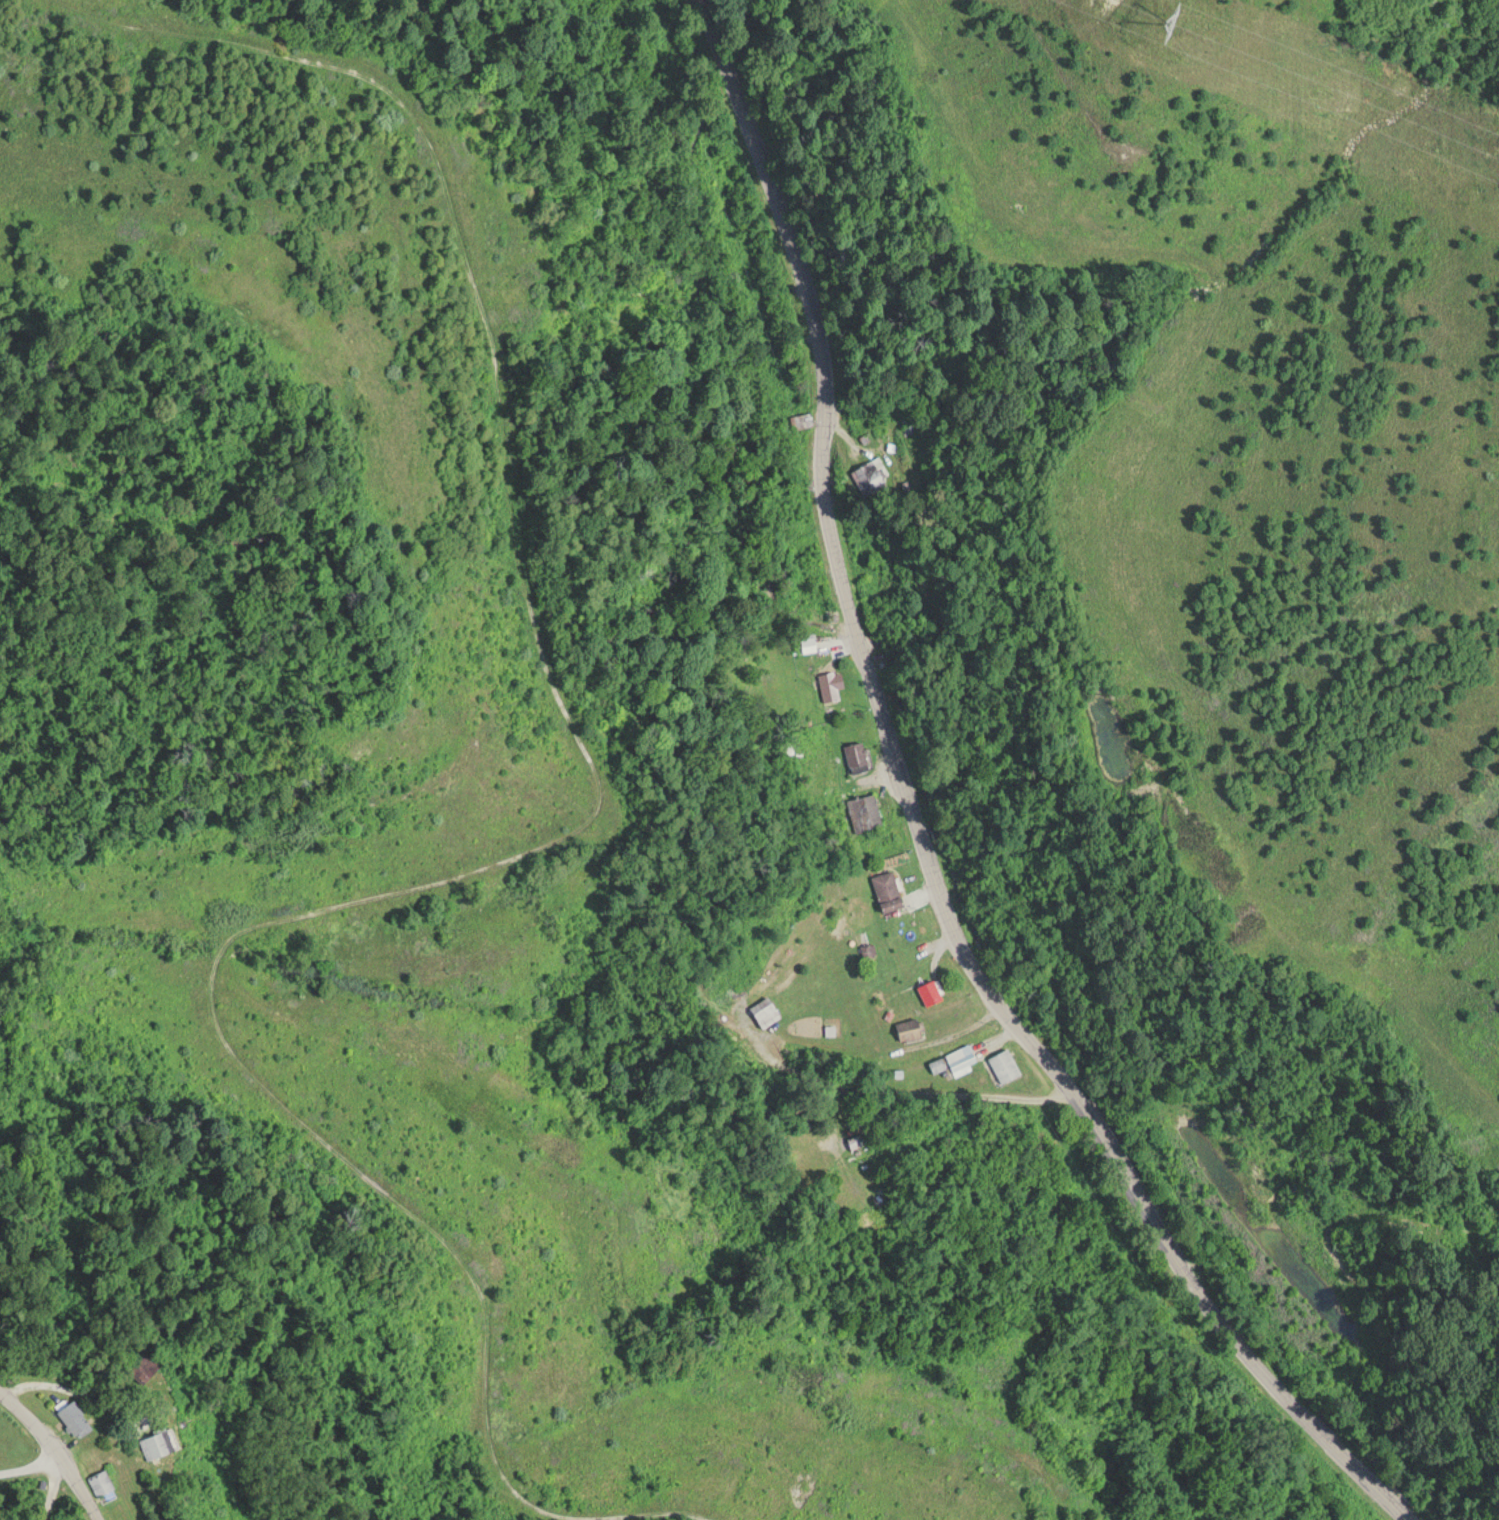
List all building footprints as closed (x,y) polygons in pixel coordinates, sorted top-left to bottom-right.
[(805,412),(793,416),(796,427),(809,423),(805,412)] [(888,467),(869,455),(854,479),(872,491),(888,467)] [(817,650),(816,638),(803,639),(805,651),(817,650)] [(828,713),(865,706),(863,696),(843,700),(837,670),(820,673),(828,713)] [(848,742),(853,771),(871,768),(866,739),(848,742)] [(878,792),(849,798),(855,831),(885,825),(878,792)] [(873,876),(885,911),(908,903),(896,867),(873,876)] [(938,976),(919,985),(929,1005),(947,996),(938,976)] [(752,1004),(764,1026),(784,1015),(772,993),(752,1004)] [(928,1035),(924,1015),(899,1020),(903,1040),(928,1035)] [(951,1065),(956,1075),(974,1067),(965,1046),(928,1061),(934,1073),(951,1065)] [(1023,1073),(1017,1058),(995,1066),(1001,1081),(1023,1073)] [(849,1136),(852,1147),(863,1144),(860,1134),(849,1136)] [(161,1364),(141,1348),(124,1369),(144,1385),(161,1364)] [(58,1404),(76,1438),(94,1428),(76,1394),(58,1404)] [(140,1439),(149,1459),(178,1447),(169,1427),(140,1439)] [(117,1487),(107,1467),(89,1477),(99,1497),(117,1487)]
